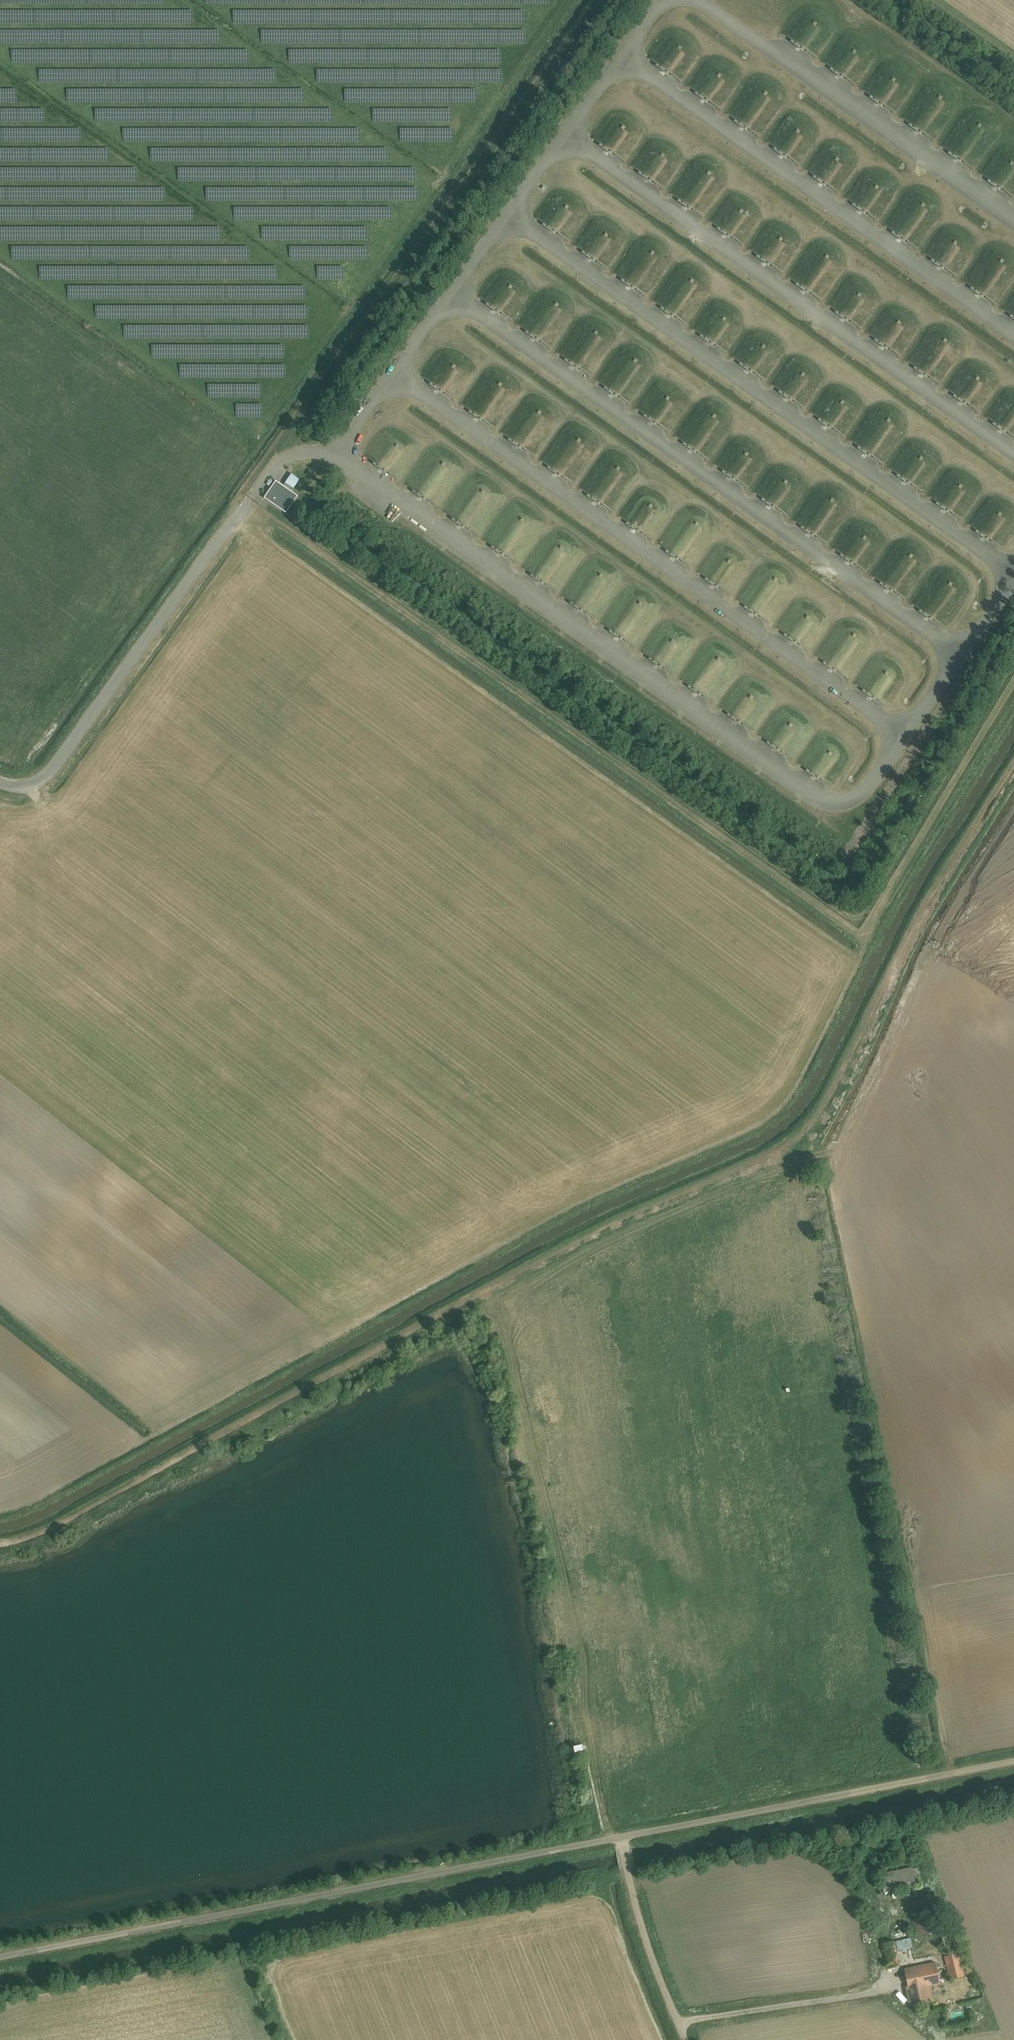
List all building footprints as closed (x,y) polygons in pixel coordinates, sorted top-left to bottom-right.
[(277,484),(267,499),(286,512),(296,497),(277,484)] [(914,1870),(877,1876),(880,1893),(916,1887),(914,1870)] [(929,1915),(911,1920),(915,1935),(933,1931),(929,1915)] [(950,1934),(941,1938),(945,1948),(954,1945),(950,1934)] [(894,1943),(885,1944),(888,1964),(897,1963),(894,1943)] [(958,1954),(946,1956),(948,1978),(961,1976),(958,1954)] [(933,1985),(929,1966),(900,1972),(907,2006),(926,2002),(922,1987),(933,1985)]
